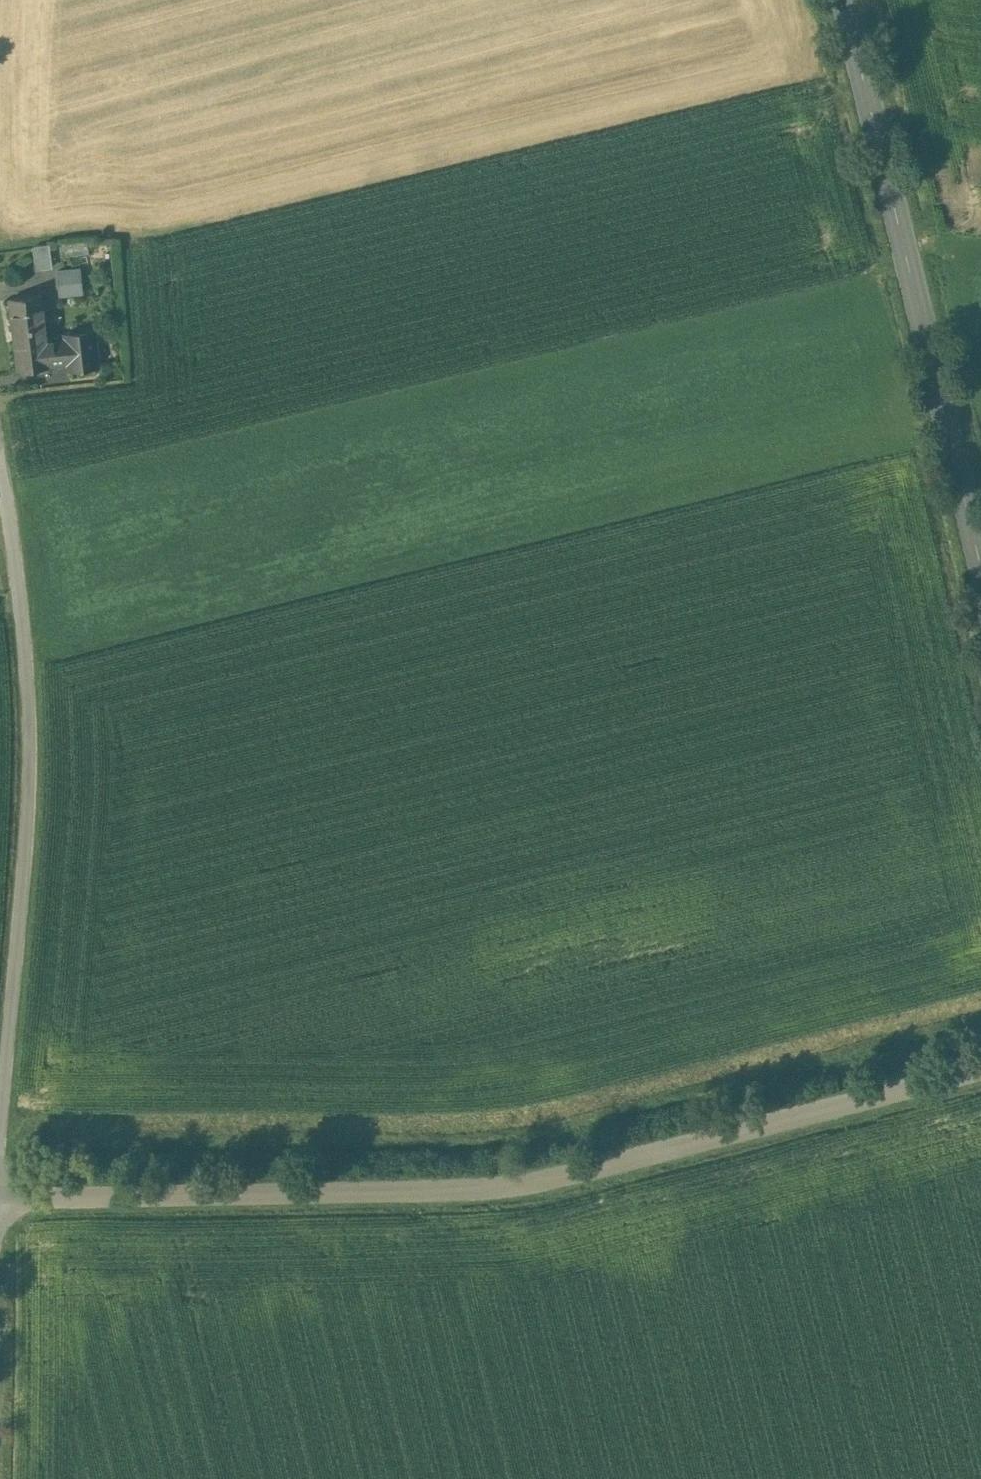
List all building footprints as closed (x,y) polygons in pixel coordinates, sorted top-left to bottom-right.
[(87,241),(65,243),(66,256),(89,253),(87,241)] [(47,245),(33,247),(36,268),(50,266),(47,245)] [(81,266),(57,268),(59,295),(83,293),(81,266)] [(40,295),(9,298),(14,344),(15,345),(45,342),(40,295)] [(65,339),(46,342),(49,363),(68,361),(68,367),(97,364),(93,331),(64,334),(65,339)] [(45,342),(15,345),(14,344),(16,367),(49,363),(46,342),(45,342)]
